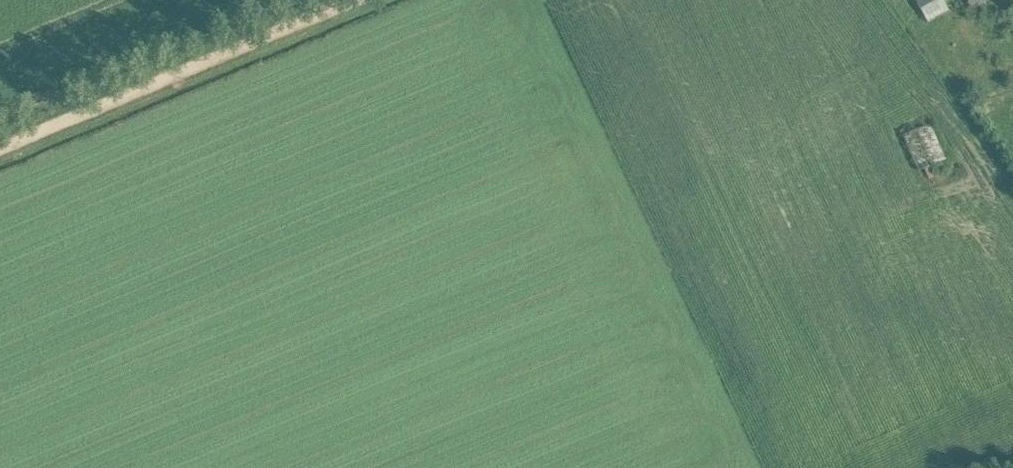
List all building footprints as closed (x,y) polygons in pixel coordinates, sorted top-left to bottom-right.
[(921,10),(939,0),(915,0),(921,10)] [(973,8),(988,0),(968,0),(973,8)] [(932,125),(902,138),(917,172),(946,160),(932,125)]
